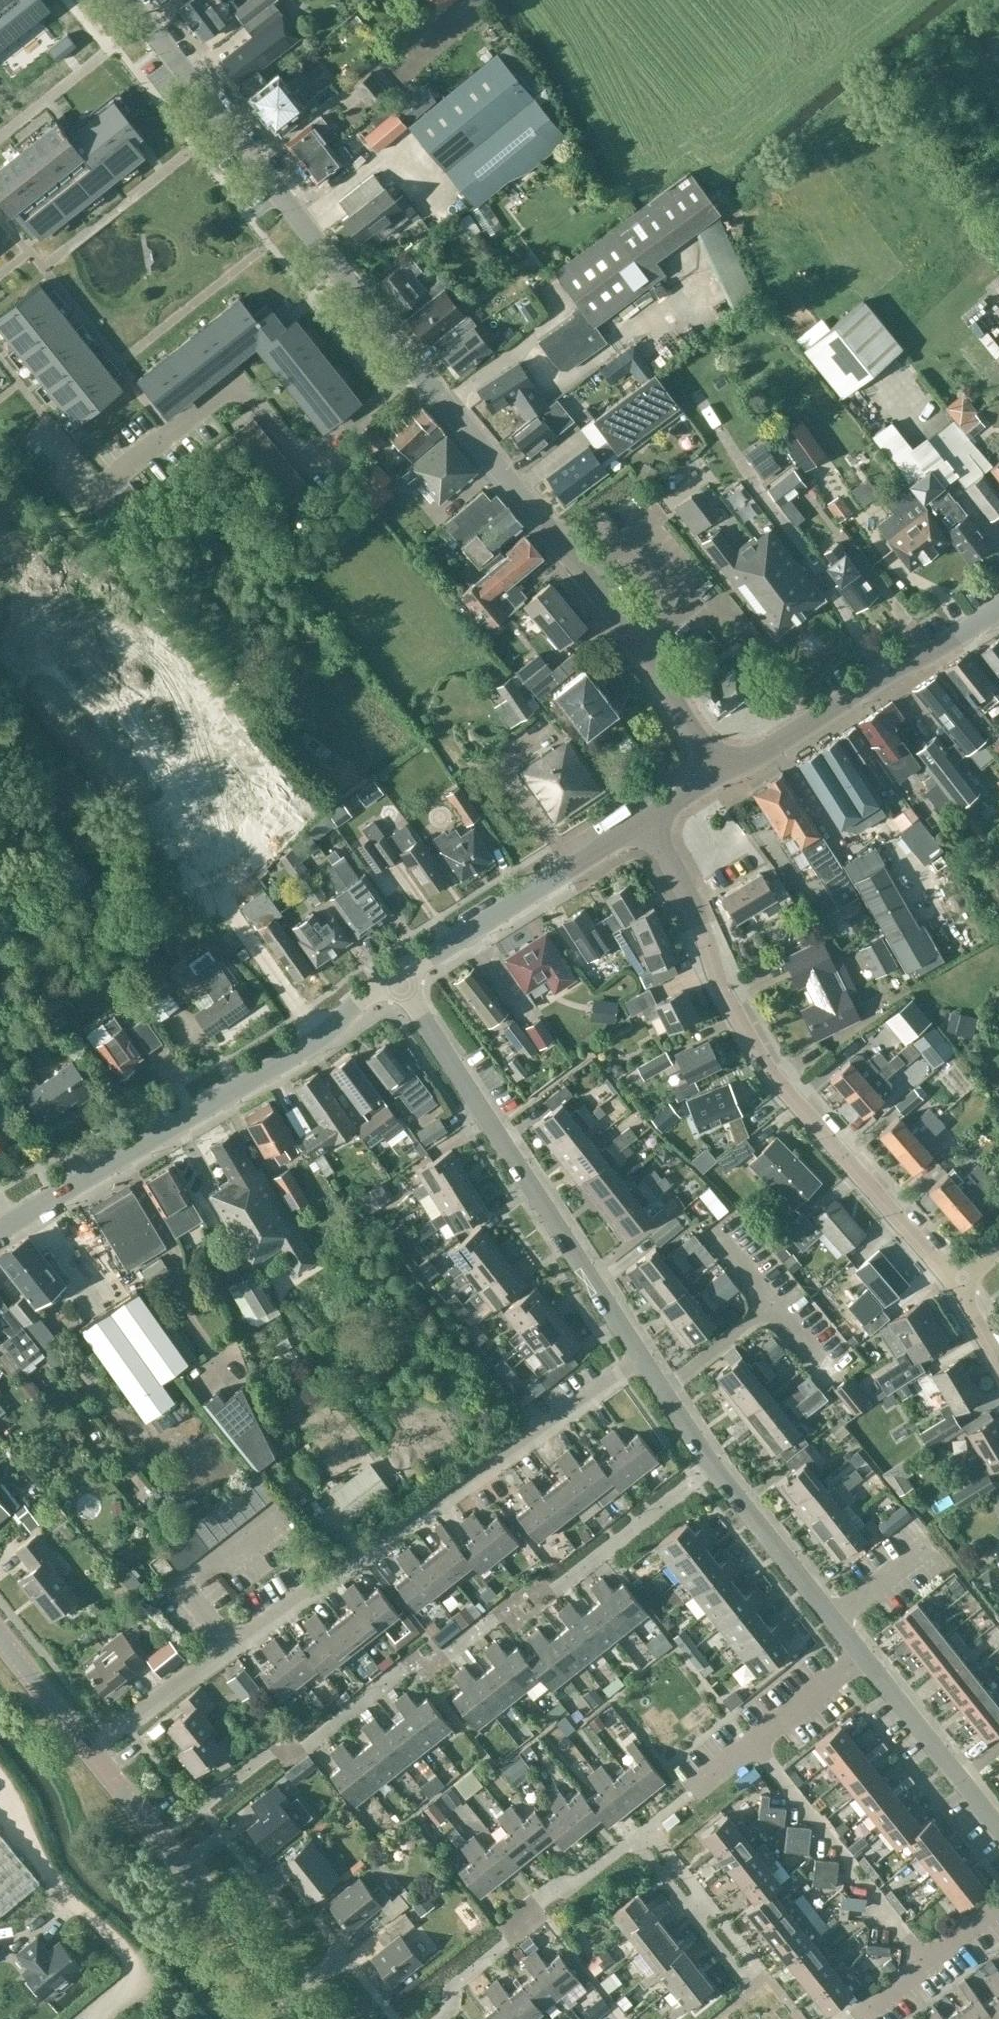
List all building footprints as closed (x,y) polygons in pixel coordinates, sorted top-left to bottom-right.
[(50,7),(44,0),(0,0),(0,48),(50,7)] [(273,1),(275,0),(249,0),(239,8),(232,0),(231,0),(225,5),(221,0),(191,0),(180,8),(188,21),(193,28),(194,27),(203,38),(232,15),(232,14),(235,12),(244,23),(273,1)] [(450,0),(429,0),(437,10),(450,0)] [(240,83),(258,69),(288,46),(300,36),(273,1),(244,23),(254,36),(222,60),(240,83)] [(67,34),(47,49),(57,61),(77,45),(67,34)] [(568,138),(539,103),(548,97),(507,47),(498,53),(410,125),(476,205),(509,178),(513,177),(523,174),(568,138)] [(353,86),(369,104),(395,83),(380,64),(353,86)] [(302,71),(287,84),(279,74),(268,82),(258,69),(240,83),(237,88),(244,96),(248,97),(267,121),(268,120),(281,135),(338,91),(332,83),(310,100),(302,90),(311,83),(302,71)] [(410,122),(436,100),(421,84),(396,105),(410,122)] [(0,199),(11,212),(30,236),(31,238),(36,234),(40,238),(50,230),(51,230),(52,229),(63,220),(64,220),(65,219),(65,218),(85,202),(85,203),(87,202),(86,201),(98,192),(98,193),(100,192),(99,191),(119,175),(120,176),(121,175),(121,174),(132,165),(133,165),(134,164),(144,155),(135,144),(144,137),(132,122),(113,99),(67,136),(64,131),(65,130),(60,123),(58,124),(56,121),(55,122),(53,124),(52,125),(51,124),(50,125),(51,126),(46,130),(45,129),(44,130),(45,131),(40,135),(39,134),(38,135),(38,136),(33,140),(33,139),(31,140),(32,141),(27,145),(26,144),(25,145),(26,146),(21,150),(20,149),(19,150),(20,151),(0,166),(0,199)] [(377,151),(407,126),(394,111),(365,136),(377,151)] [(300,164),(327,143),(320,133),(330,126),(322,116),(287,143),(298,157),(297,159),(300,164)] [(318,183),(353,156),(344,145),(335,152),(327,143),(300,164),(304,168),(306,168),(318,183)] [(719,214),(720,213),(691,172),(556,272),(580,304),(571,311),(574,315),(538,342),(550,358),(560,369),(568,370),(606,341),(595,326),(648,287),(657,300),(668,292),(659,279),(666,273),(656,260),(695,231),(733,312),(757,295),(719,214)] [(374,174),(340,201),(350,214),(343,219),(361,241),(375,230),(381,237),(395,226),(410,215),(414,221),(421,215),(405,193),(395,200),(374,174)] [(470,213),(432,237),(435,242),(448,234),(450,237),(458,232),(456,229),(463,225),(471,237),(481,230),(470,213)] [(421,271),(418,268),(411,258),(381,282),(403,310),(413,301),(420,309),(446,289),(448,287),(440,278),(427,289),(416,275),(421,271)] [(536,282),(533,278),(528,272),(471,315),(469,316),(474,323),(446,345),(448,348),(445,351),(461,371),(491,348),(474,327),(536,282)] [(15,348),(8,354),(19,368),(27,362),(43,382),(35,388),(47,403),(54,396),(70,416),(63,422),(63,423),(69,431),(119,391),(123,388),(123,387),(122,388),(114,377),(121,371),(110,357),(102,363),(86,343),(94,337),(82,322),(75,328),(59,309),(66,303),(55,288),(47,294),(39,284),(40,283),(40,282),(39,282),(38,283),(0,314),(0,328),(15,348)] [(469,316),(471,315),(470,314),(467,314),(467,315),(446,289),(409,318),(417,328),(414,330),(425,344),(428,342),(429,344),(439,336),(446,345),(474,323),(469,316)] [(327,427),(360,401),(295,319),(286,327),(268,304),(253,315),(240,299),(139,379),(164,411),(257,338),(327,427)] [(865,299),(803,349),(842,397),(903,347),(865,299)] [(974,334),(991,355),(998,349),(998,348),(982,327),(974,334)] [(991,332),(998,344),(998,327),(991,332)] [(501,334),(490,342),(496,349),(507,340),(501,334)] [(634,344),(610,361),(620,374),(629,367),(638,379),(652,369),(634,344)] [(547,404),(533,383),(519,362),(478,389),(492,411),(512,397),(526,418),(547,404)] [(585,448),(547,476),(558,491),(560,494),(558,496),(565,506),(573,500),(576,498),(574,496),(607,471),(600,462),(617,450),(677,405),(654,374),(594,419),(609,439),(592,451),(588,446),(585,448)] [(556,400),(512,435),(528,455),(572,421),(556,400)] [(413,462),(444,433),(440,426),(423,407),(406,423),(402,419),(393,428),(396,431),(390,437),(413,462)] [(974,414),(960,426),(970,438),(984,426),(974,414)] [(253,418),(235,433),(292,504),(310,489),(253,418)] [(970,438),(954,419),(929,438),(927,435),(911,448),(891,423),(873,437),(895,465),(907,481),(906,481),(923,502),(945,485),(956,476),(990,519),(998,512),(998,494),(985,474),(990,469),(989,467),(993,465),(970,438)] [(802,420),(780,436),(804,469),(826,453),(802,420)] [(359,436),(373,451),(384,440),(371,426),(359,436)] [(440,505),(478,472),(447,436),(409,468),(401,475),(407,483),(416,476),(440,505)] [(752,461),(765,479),(781,467),(769,449),(752,461)] [(994,466),(993,465),(989,467),(990,469),(991,469),(998,479),(998,462),(994,466)] [(388,481),(375,466),(361,477),(374,493),(388,481)] [(642,467),(636,479),(648,485),(654,472),(642,467)] [(794,469),(768,489),(780,505),(806,485),(794,469)] [(136,490),(129,480),(122,485),(130,495),(136,490)] [(936,518),(923,502),(906,481),(884,500),(895,514),(879,526),(911,569),(950,540),(934,519),(936,518)] [(130,495),(122,485),(116,490),(124,500),(130,495)] [(956,500),(945,485),(923,502),(936,518),(937,517),(969,560),(991,544),(958,500),(956,500)] [(124,500),(116,490),(110,495),(118,504),(124,500)] [(498,548),(523,526),(497,495),(491,500),(484,492),(438,531),(453,548),(459,543),(475,561),(461,573),(470,584),(504,555),(498,548)] [(118,504),(110,495),(104,500),(112,509),(118,504)] [(690,496),(675,507),(680,514),(681,513),(695,502),(690,496)] [(840,497),(828,505),(839,521),(851,513),(840,497)] [(106,514),(112,509),(104,500),(98,504),(106,514)] [(106,514),(98,504),(92,509),(100,519),(106,514)] [(719,530),(703,542),(756,610),(770,597),(773,602),(782,594),(788,602),(799,594),(795,589),(801,584),(797,578),(805,572),(771,528),(758,539),(756,536),(735,551),(719,530)] [(481,578),(497,597),(544,557),(525,535),(506,551),(508,555),(481,578)] [(857,611),(878,595),(838,542),(825,552),(845,578),(837,584),(857,611)] [(510,612),(497,597),(481,578),(460,595),(459,594),(452,599),(483,635),(508,614),(510,612)] [(528,638),(543,626),(568,605),(550,584),(526,604),(523,601),(510,612),(508,614),(528,638)] [(559,646),(584,625),(568,605),(543,626),(559,646)] [(998,638),(980,653),(998,677),(998,639),(998,638)] [(998,696),(998,693),(967,653),(944,668),(973,703),(965,709),(986,735),(995,746),(998,743),(998,732),(982,710),(998,696)] [(539,654),(517,672),(529,686),(550,669),(539,654)] [(717,717),(752,690),(744,680),(764,665),(757,657),(738,672),(734,667),(725,673),(719,665),(693,685),(717,717)] [(586,736),(617,712),(586,671),(554,695),(586,736)] [(965,709),(964,710),(935,674),(913,689),(956,742),(946,749),(936,736),(915,753),(932,774),(930,776),(956,809),(979,791),(956,761),(966,754),(965,753),(985,736),(986,735),(965,709)] [(535,711),(511,676),(496,687),(504,699),(494,706),(510,728),(535,711)] [(897,779),(918,764),(890,725),(900,718),(889,703),(859,724),(897,779)] [(869,764),(868,764),(864,758),(872,753),(854,726),(837,737),(865,780),(866,779),(872,787),(878,783),(873,776),(876,774),(869,764)] [(856,816),(877,804),(835,738),(798,762),(839,827),(843,825),(849,835),(863,827),(856,816)] [(555,823),(604,790),(570,739),(555,750),(553,747),(518,770),(555,823)] [(858,895),(847,878),(781,772),(764,783),(765,785),(753,792),(781,837),(791,832),(798,844),(838,908),(858,895)] [(945,818),(956,809),(930,776),(924,780),(930,788),(925,792),(945,818)] [(468,824),(477,818),(480,816),(459,785),(447,793),(468,824)] [(909,805),(892,818),(895,822),(901,829),(916,818),(918,817),(912,809),(909,805)] [(330,817),(337,827),(349,818),(342,809),(330,817)] [(308,827),(327,844),(339,830),(320,813),(308,827)] [(901,829),(899,831),(924,863),(942,850),(916,818),(901,829)] [(429,855),(405,822),(387,836),(374,819),(362,827),(369,837),(358,845),(377,871),(400,854),(429,893),(449,879),(432,853),(429,855)] [(269,851),(286,841),(273,821),(257,831),(269,851)] [(494,858),(473,828),(460,837),(455,830),(449,834),(446,830),(433,839),(462,881),(494,858)] [(314,839),(297,852),(302,860),(320,846),(314,839)] [(940,951),(938,952),(923,924),(918,927),(884,868),(886,867),(875,848),(843,866),(853,884),(856,884),(905,970),(907,969),(912,978),(945,959),(940,951)] [(335,849),(326,855),(332,864),(341,857),(335,849)] [(332,864),(376,925),(393,913),(365,872),(358,877),(342,856),(341,857),(332,864)] [(360,937),(376,925),(332,864),(323,870),(338,892),(331,897),(340,909),(360,937)] [(780,908),(793,900),(774,869),(762,876),(761,873),(722,896),(736,920),(774,898),(780,908)] [(298,881),(315,904),(327,896),(310,872),(298,881)] [(678,960),(668,941),(669,940),(653,907),(645,911),(628,884),(606,897),(615,912),(604,918),(639,974),(645,988),(679,973),(674,962),(678,960)] [(281,913),(270,897),(265,889),(244,904),(294,976),(310,965),(276,917),(281,913)] [(612,964),(605,961),(592,942),(601,936),(584,908),(563,922),(581,949),(574,953),(576,957),(587,974),(597,987),(616,971),(612,964)] [(318,964),(352,941),(335,916),(324,923),(316,912),(294,927),(302,939),(301,939),(318,964)] [(528,991),(548,977),(557,990),(577,976),(549,937),(538,945),(534,940),(531,942),(527,942),(521,946),(520,950),(506,960),(528,991)] [(881,938),(860,949),(870,966),(890,954),(881,938)] [(815,1038),(861,1016),(846,986),(842,988),(834,972),(838,970),(823,939),(785,956),(794,974),(801,971),(815,1002),(802,1009),(815,1038)] [(219,961),(218,962),(216,959),(205,966),(202,961),(193,966),(199,975),(216,1000),(197,1014),(211,1034),(250,1008),(219,961)] [(488,1026),(507,1012),(474,968),(455,982),(488,1026)] [(139,994),(158,1020),(179,1005),(159,979),(139,994)] [(669,1030),(695,1017),(681,990),(656,1002),(649,989),(624,1001),(631,1015),(642,1010),(647,1019),(660,1012),(669,1030)] [(911,998),(885,1021),(905,1043),(930,1021),(911,998)] [(601,1001),(599,1022),(615,1024),(617,1002),(601,1001)] [(103,1022),(85,1034),(94,1047),(97,1045),(120,1078),(135,1067),(133,1064),(144,1057),(116,1017),(105,1025),(103,1022)] [(145,1017),(132,1026),(142,1040),(155,1031),(145,1017)] [(525,1027),(540,1049),(555,1039),(540,1017),(525,1027)] [(537,1049),(515,1020),(503,1030),(518,1050),(522,1047),(529,1056),(537,1049)] [(975,1025),(952,1020),(948,1033),(972,1039),(975,1025)] [(932,1069),(954,1051),(935,1026),(912,1043),(932,1069)] [(687,1080),(718,1064),(707,1041),(692,1049),(691,1046),(676,1054),(677,1057),(670,1061),(665,1051),(637,1067),(643,1079),(662,1069),(665,1075),(681,1067),(687,1080)] [(497,1042),(488,1049),(497,1062),(506,1055),(497,1042)] [(386,1045),(366,1060),(387,1087),(395,1097),(399,1094),(411,1111),(432,1095),(412,1068),(407,1072),(386,1045)] [(831,1077),(849,1097),(889,1061),(881,1051),(859,1070),(850,1059),(831,1077)] [(368,1120),(358,1128),(371,1145),(383,1135),(387,1140),(404,1127),(351,1056),(331,1071),(368,1120)] [(515,1059),(508,1064),(516,1074),(512,1077),(516,1083),(526,1075),(515,1059)] [(82,1102),(96,1092),(74,1060),(60,1069),(61,1070),(26,1095),(45,1121),(79,1097),(82,1102)] [(889,1061),(849,1097),(865,1115),(883,1097),(891,1091),(891,1082),(887,1077),(896,1069),(889,1061)] [(614,1064),(609,1067),(615,1077),(625,1070),(621,1065),(614,1064)] [(318,1073),(295,1088),(320,1123),(299,1137),(313,1158),(356,1128),(318,1073)] [(606,1078),(603,1081),(613,1094),(616,1092),(606,1078)] [(697,1097),(688,1100),(692,1112),(698,1129),(727,1118),(737,1143),(745,1137),(748,1135),(739,1113),(728,1084),(697,1097)] [(547,1145),(590,1111),(583,1102),(570,1113),(562,1103),(573,1094),(565,1085),(544,1101),(551,1110),(532,1126),(547,1145)] [(915,1088),(898,1101),(894,1104),(905,1116),(924,1098),(915,1088)] [(672,1101),(652,1118),(662,1130),(682,1113),(672,1101)] [(284,1144),(293,1139),(292,1137),(290,1138),(274,1111),(276,1110),(274,1108),(273,1109),(269,1103),(245,1117),(249,1124),(247,1125),(248,1127),(249,1126),(266,1154),(271,1152),(279,1164),(290,1158),(288,1155),(290,1153),(284,1144)] [(600,1105),(593,1111),(599,1118),(606,1112),(600,1105)] [(896,1153),(938,1116),(930,1107),(909,1126),(899,1115),(879,1133),(896,1153)] [(562,1164),(592,1140),(584,1130),(597,1120),(590,1111),(547,1145),(562,1164)] [(913,1172),(932,1154),(924,1145),(946,1126),(938,1116),(896,1153),(913,1172)] [(425,1143),(444,1131),(438,1120),(418,1132),(425,1143)] [(577,1183),(637,1135),(630,1126),(613,1140),(600,1150),(592,1140),(562,1164),(577,1183)] [(317,1262),(311,1252),(261,1167),(255,1170),(233,1133),(211,1146),(230,1179),(220,1185),(222,1189),(210,1196),(251,1265),(283,1246),(293,1263),(300,1259),(306,1269),(317,1262)] [(614,1168),(627,1157),(634,1151),(628,1143),(638,1135),(637,1135),(577,1183),(592,1201),(622,1178),(614,1168)] [(755,1149),(746,1137),(745,1137),(737,1143),(732,1146),(716,1159),(725,1171),(755,1149)] [(822,1182),(809,1170),(777,1137),(749,1164),(794,1210),(822,1182)] [(420,1143),(415,1147),(422,1156),(427,1152),(420,1143)] [(705,1147),(690,1160),(701,1171),(716,1159),(705,1147)] [(419,1200),(464,1170),(451,1150),(415,1172),(423,1184),(413,1190),(419,1200)] [(929,1189),(946,1209),(988,1173),(987,1172),(978,1163),(962,1177),(955,1168),(929,1189)] [(998,1164),(995,1166),(987,1172),(988,1173),(946,1209),(963,1228),(981,1211),(972,1200),(994,1180),(998,1185),(998,1166),(998,1164)] [(169,1228),(188,1217),(196,1213),(180,1187),(182,1186),(171,1167),(143,1184),(169,1228)] [(607,1220),(661,1177),(655,1169),(643,1179),(642,1177),(630,1188),(622,1178),(592,1201),(607,1220)] [(289,1170),(273,1179),(292,1210),(307,1201),(289,1170)] [(431,1219),(477,1191),(464,1170),(419,1200),(431,1219)] [(644,1206),(657,1196),(671,1184),(664,1175),(661,1177),(607,1220),(623,1240),(653,1216),(644,1206)] [(370,1189),(359,1196),(370,1212),(380,1205),(370,1189)] [(146,1258),(166,1246),(133,1190),(112,1202),(146,1258)] [(455,1234),(490,1212),(477,1191),(431,1219),(437,1229),(447,1223),(455,1234)] [(843,1252),(864,1234),(835,1201),(810,1223),(802,1213),(784,1229),(795,1242),(802,1250),(824,1231),(843,1252)] [(127,1270),(146,1258),(112,1202),(93,1214),(127,1270)] [(675,1215),(650,1235),(659,1246),(684,1226),(675,1215)] [(400,1239),(410,1233),(405,1224),(395,1230),(400,1239)] [(455,1279),(496,1247),(481,1227),(448,1254),(456,1264),(448,1270),(455,1279)] [(410,1233),(400,1239),(406,1248),(416,1242),(410,1233)] [(701,1242),(697,1236),(694,1233),(676,1248),(663,1258),(655,1248),(625,1271),(640,1290),(683,1256),(693,1249),(701,1242)] [(29,1238),(28,1237),(0,1254),(0,1260),(26,1293),(10,1306),(25,1325),(23,1327),(44,1353),(43,1353),(61,1374),(69,1367),(51,1345),(58,1340),(38,1315),(42,1312),(38,1307),(41,1306),(39,1304),(65,1284),(29,1238)] [(777,1239),(769,1245),(781,1260),(789,1254),(777,1239)] [(701,1242),(693,1249),(699,1257),(708,1250),(701,1242)] [(470,1298),(511,1266),(496,1247),(455,1279),(460,1286),(468,1280),(477,1291),(469,1297),(470,1298)] [(884,1304),(907,1284),(879,1250),(856,1270),(884,1304)] [(690,1265),(683,1256),(640,1290),(655,1309),(686,1285),(678,1275),(690,1265)] [(792,1257),(784,1263),(792,1274),(800,1267),(792,1257)] [(86,1258),(78,1263),(88,1278),(96,1273),(86,1258)] [(151,1285),(170,1272),(161,1259),(142,1271),(151,1285)] [(438,1271),(432,1264),(424,1271),(429,1278),(438,1271)] [(847,1264),(842,1269),(847,1274),(852,1270),(847,1264)] [(493,1311),(526,1285),(511,1266),(470,1298),(476,1306),(484,1300),(493,1311)] [(236,1281),(227,1287),(246,1317),(247,1316),(251,1324),(259,1325),(280,1312),(275,1304),(254,1270),(236,1281)] [(671,1328),(732,1280),(724,1270),(693,1295),(686,1285),(655,1309),(671,1328)] [(732,1280),(671,1328),(686,1347),(716,1324),(707,1313),(720,1303),(721,1304),(740,1289),(733,1281),(732,1280)] [(519,1333),(551,1307),(536,1287),(503,1314),(519,1333)] [(160,1432),(180,1417),(171,1403),(174,1401),(161,1381),(188,1362),(136,1289),(80,1328),(96,1350),(105,1361),(146,1420),(150,1418),(160,1432)] [(11,1335),(2,1342),(8,1350),(19,1364),(23,1369),(24,1368),(43,1353),(44,1353),(23,1327),(0,1295),(0,1327),(11,1335)] [(453,1311),(463,1304),(456,1295),(446,1302),(453,1311)] [(898,1361),(875,1377),(884,1389),(887,1394),(896,1388),(906,1382),(924,1370),(917,1358),(945,1340),(922,1303),(896,1319),(879,1331),(896,1355),(895,1356),(898,1361)] [(459,1318),(468,1311),(463,1304),(453,1311),(459,1318)] [(534,1352),(567,1326),(551,1307),(519,1333),(526,1343),(519,1348),(526,1357),(533,1351),(534,1352)] [(869,1334),(886,1319),(877,1309),(860,1324),(869,1334)] [(558,1364),(582,1345),(567,1326),(534,1352),(548,1370),(539,1377),(547,1388),(566,1373),(558,1364)] [(482,1330),(473,1337),(478,1344),(487,1337),(482,1330)] [(776,1342),(772,1337),(763,1344),(767,1349),(776,1342)] [(725,1398),(768,1364),(786,1351),(778,1342),(761,1355),(748,1366),(740,1356),(710,1379),(725,1398)] [(723,1355),(727,1361),(738,1353),(733,1347),(723,1355)] [(19,1364),(8,1350),(0,1355),(0,1358),(9,1371),(19,1364)] [(260,1361),(281,1409),(305,1399),(285,1351),(260,1361)] [(503,1377),(512,1369),(505,1360),(495,1367),(503,1377)] [(928,1445),(956,1429),(961,1427),(953,1413),(980,1398),(958,1360),(932,1375),(948,1404),(941,1408),(946,1417),(920,1432),(928,1445)] [(740,1417),(770,1394),(762,1384),(775,1373),(768,1364),(725,1398),(740,1417)] [(508,1383),(517,1375),(512,1369),(503,1377),(508,1383)] [(833,1388),(854,1414),(869,1401),(848,1376),(833,1388)] [(906,1382),(896,1388),(902,1398),(912,1392),(906,1382)] [(202,1403),(255,1468),(277,1452),(243,1384),(223,1401),(216,1391),(202,1403)] [(798,1388),(791,1393),(791,1394),(798,1403),(805,1397),(798,1388)] [(756,1436),(798,1403),(791,1394),(778,1404),(770,1394),(740,1417),(756,1436)] [(798,1403),(756,1436),(771,1456),(778,1449),(786,1459),(785,1459),(786,1460),(795,1453),(809,1442),(805,1437),(807,1435),(809,1432),(807,1429),(805,1426),(802,1424),(799,1425),(796,1427),(792,1422),(805,1412),(798,1403)] [(828,1426),(839,1439),(850,1431),(845,1425),(848,1422),(842,1414),(828,1426)] [(960,1506),(997,1484),(990,1472),(998,1466),(998,1428),(993,1418),(966,1434),(978,1453),(970,1459),(970,1462),(969,1465),(966,1468),(974,1480),(952,1493),(960,1506)] [(639,1475),(658,1460),(638,1434),(625,1443),(614,1430),(608,1435),(639,1475)] [(68,1434),(60,1434),(60,1448),(68,1448),(68,1434)] [(619,1490),(639,1475),(608,1435),(601,1440),(612,1454),(601,1463),(614,1480),(612,1481),(619,1490)] [(791,1504),(821,1480),(813,1471),(826,1460),(811,1442),(792,1457),(799,1466),(776,1485),(791,1504)] [(614,1480),(601,1463),(593,1453),(580,1464),(569,1450),(562,1455),(594,1495),(612,1481),(614,1480)] [(575,1510),(594,1495),(562,1455),(556,1460),(567,1474),(555,1484),(575,1510)] [(903,1462),(883,1474),(892,1485),(910,1474),(903,1462)] [(858,1482),(864,1477),(856,1468),(841,1480),(829,1490),(821,1480),(791,1504),(806,1523),(858,1482)] [(259,1476),(250,1484),(266,1504),(276,1497),(259,1476)] [(351,1480),(332,1495),(353,1521),(390,1492),(380,1479),(361,1493),(351,1480)] [(575,1510),(555,1484),(542,1493),(531,1479),(525,1485),(557,1525),(575,1510)] [(865,1490),(858,1482),(806,1523),(821,1542),(851,1518),(843,1508),(856,1498),(865,1490)] [(266,1504),(250,1484),(240,1491),(257,1512),(266,1504)] [(519,1517),(514,1521),(523,1533),(529,1529),(537,1540),(557,1525),(525,1485),(518,1490),(529,1503),(516,1513),(519,1517)] [(240,1491),(231,1498),(247,1519),(257,1512),(240,1491)] [(231,1498),(221,1506),(238,1526),(247,1519),(231,1498)] [(11,1513),(0,1500),(0,1522),(11,1513)] [(112,1502),(113,1517),(123,1516),(121,1501),(112,1502)] [(886,1536),(911,1516),(912,1515),(903,1504),(877,1524),(871,1518),(858,1528),(851,1518),(821,1542),(837,1561),(879,1528),(886,1536)] [(32,1514),(25,1506),(17,1512),(23,1521),(32,1514)] [(221,1506),(212,1513),(228,1534),(238,1526),(221,1506)] [(212,1513),(202,1520),(219,1541),(228,1534),(212,1513)] [(499,1558),(518,1542),(498,1517),(485,1527),(474,1513),(467,1518),(499,1558)] [(23,1521),(30,1530),(39,1523),(32,1514),(23,1521)] [(480,1573),(499,1558),(467,1518),(461,1524),(471,1537),(460,1546),(473,1563),(472,1564),(480,1573)] [(202,1520),(193,1528),(209,1549),(219,1541),(202,1520)] [(666,1563),(711,1528),(706,1522),(693,1532),(685,1521),(654,1546),(666,1563)] [(473,1563),(460,1546),(441,1522),(434,1527),(445,1541),(433,1551),(454,1578),(472,1564),(473,1563)] [(580,1533),(585,1540),(592,1535),(587,1528),(580,1533)] [(679,1579),(711,1554),(703,1544),(716,1534),(711,1528),(666,1563),(679,1579)] [(198,1556),(208,1549),(193,1530),(183,1537),(198,1556)] [(51,1619),(78,1598),(54,1567),(59,1563),(38,1536),(19,1551),(34,1570),(21,1580),(51,1619)] [(188,1564),(198,1556),(183,1537),(173,1545),(188,1564)] [(573,1556),(578,1565),(592,1559),(583,1539),(554,1553),(559,1563),(573,1556)] [(179,1572),(188,1564),(173,1545),(164,1552),(179,1572)] [(454,1578),(433,1551),(420,1561),(409,1547),(403,1552),(435,1593),(454,1578)] [(416,1608),(435,1593),(403,1552),(396,1557),(407,1571),(395,1581),(416,1608)] [(692,1595),(736,1560),(732,1554),(719,1564),(711,1554),(679,1579),(692,1595)] [(162,1576),(172,1568),(162,1557),(153,1564),(162,1576)] [(704,1611),(736,1586),(728,1576),(741,1566),(736,1560),(692,1595),(704,1611)] [(990,1575),(977,1576),(977,1583),(981,1587),(991,1586),(990,1575)] [(631,1626),(647,1613),(622,1582),(612,1590),(602,1577),(596,1582),(631,1626)] [(638,1578),(632,1583),(636,1587),(642,1582),(638,1578)] [(964,1587),(957,1578),(949,1585),(955,1594),(964,1587)] [(615,1639),(631,1626),(596,1582),(589,1587),(600,1600),(590,1608),(615,1639)] [(343,1584),(336,1589),(340,1594),(347,1589),(343,1584)] [(379,1629),(398,1613),(378,1587),(365,1598),(354,1584),(347,1589),(379,1629)] [(642,1584),(636,1589),(648,1605),(654,1600),(642,1584)] [(494,1592),(490,1586),(480,1594),(484,1599),(494,1592)] [(717,1627),(761,1592),(757,1586),(744,1596),(736,1586),(704,1611),(717,1627)] [(360,1644),(379,1629),(347,1589),(340,1594),(351,1608),(339,1618),(360,1644)] [(729,1643),(761,1618),(753,1609),(766,1599),(761,1592),(717,1627),(729,1643)] [(907,1640),(932,1620),(917,1601),(892,1621),(893,1623),(882,1631),(887,1637),(897,1629),(907,1640)] [(615,1639),(590,1608),(580,1616),(570,1603),(564,1608),(599,1652),(615,1639)] [(469,1606),(454,1617),(462,1626),(476,1615),(469,1606)] [(583,1664),(599,1652),(564,1608),(558,1613),(568,1625),(558,1633),(583,1664)] [(360,1644),(339,1618),(327,1628),(316,1613),(310,1619),(341,1659),(360,1644)] [(674,1619),(671,1615),(663,1621),(669,1628),(673,1625),(674,1619)] [(449,1637),(461,1627),(454,1618),(441,1628),(449,1637)] [(742,1659),(786,1624),(782,1618),(769,1628),(761,1618),(729,1643),(742,1659)] [(322,1674),(341,1659),(310,1619),(303,1624),(314,1638),(302,1647),(319,1668),(318,1669),(322,1674)] [(909,1666),(945,1637),(932,1620),(907,1640),(916,1652),(905,1660),(909,1666)] [(778,1641),(791,1631),(786,1624),(742,1659),(755,1676),(787,1651),(778,1641)] [(583,1664),(558,1633),(548,1641),(538,1628),(532,1633),(567,1677),(583,1664)] [(686,1654),(697,1645),(684,1629),(673,1637),(686,1654)] [(645,1644),(656,1657),(672,1645),(662,1632),(645,1644)] [(552,1689),(567,1677),(532,1633),(526,1638),(536,1650),(527,1658),(542,1676),(552,1689)] [(133,1669),(143,1661),(122,1634),(106,1647),(108,1649),(100,1656),(98,1653),(83,1665),(92,1676),(90,1677),(93,1680),(95,1679),(105,1692),(114,1685),(116,1687),(135,1672),(133,1669)] [(933,1674),(959,1654),(945,1637),(909,1666),(914,1671),(924,1663),(933,1674)] [(319,1668),(302,1647),(298,1642),(286,1652),(275,1638),(268,1643),(300,1683),(318,1669),(319,1668)] [(170,1642),(148,1660),(161,1676),(183,1658),(176,1650),(170,1642)] [(281,1698),(300,1683),(268,1643),(262,1649),(272,1662),(260,1672),(281,1698)] [(542,1676),(527,1658),(517,1645),(507,1654),(499,1644),(493,1649),(525,1690),(542,1676)] [(709,1661),(697,1645),(686,1654),(699,1670),(709,1662),(709,1661)] [(509,1702),(525,1690),(493,1649),(487,1654),(494,1664),(485,1671),(509,1702)] [(936,1700),(972,1671),(959,1654),(933,1674),(942,1686),(932,1694),(936,1700)] [(363,1668),(371,1678),(381,1671),(373,1660),(363,1668)] [(709,1662),(699,1670),(704,1676),(713,1668),(709,1662)] [(260,1687),(244,1667),(228,1681),(243,1700),(260,1687)] [(509,1702),(485,1671),(475,1679),(467,1670),(461,1675),(494,1715),(509,1702)] [(961,1708),(986,1688),(972,1671),(936,1700),(940,1705),(952,1696),(961,1708)] [(477,1728),(494,1715),(461,1675),(455,1680),(463,1689),(452,1697),(477,1728)] [(186,1748),(207,1730),(214,1725),(203,1713),(214,1703),(200,1686),(179,1703),(187,1712),(168,1727),(184,1746),(186,1748)] [(593,1688),(583,1696),(592,1707),(602,1699),(593,1688)] [(963,1733),(998,1705),(986,1688),(961,1708),(970,1719),(959,1728),(963,1733)] [(311,1689),(307,1693),(320,1709),(324,1705),(311,1689)] [(388,1694),(392,1700),(399,1696),(394,1689),(388,1694)] [(345,1690),(339,1695),(343,1699),(348,1695),(345,1690)] [(723,1700),(731,1710),(745,1700),(737,1690),(723,1700)] [(436,1740),(452,1728),(427,1697),(417,1705),(406,1692),(401,1697),(436,1740)] [(420,1753),(436,1740),(401,1697),(394,1702),(404,1715),(395,1723),(420,1753)] [(998,1732),(998,1705),(963,1733),(967,1739),(978,1730),(987,1741),(998,1732)] [(556,1716),(550,1708),(544,1713),(550,1721),(552,1720),(556,1716)] [(577,1709),(569,1715),(575,1722),(582,1716),(577,1709)] [(302,1722),(296,1715),(288,1721),(294,1729),(302,1722)] [(588,1721),(594,1729),(602,1722),(596,1715),(588,1721)] [(564,1717),(557,1723),(567,1735),(574,1729),(564,1717)] [(829,1762),(854,1742),(845,1730),(855,1722),(852,1717),(841,1726),(840,1725),(816,1745),(829,1762)] [(420,1753),(395,1723),(385,1731),(374,1718),(368,1723),(403,1766),(420,1753)] [(387,1779),(403,1766),(368,1723),(362,1728),(372,1740),(362,1748),(387,1779)] [(221,1768),(242,1752),(228,1734),(217,1743),(207,1730),(186,1748),(184,1746),(178,1752),(195,1773),(213,1758),(221,1768)] [(646,1797),(665,1782),(633,1742),(626,1748),(637,1761),(625,1771),(646,1797)] [(829,1762),(843,1779),(868,1759),(870,1761),(878,1754),(874,1749),(866,1756),(854,1742),(829,1762)] [(882,1742),(874,1749),(878,1754),(887,1747),(885,1745),(883,1743),(882,1742)] [(387,1779),(362,1748),(352,1756),(342,1743),(336,1748),(371,1792),(387,1779)] [(529,1745),(519,1752),(523,1757),(527,1761),(536,1753),(529,1745)] [(355,1805),(371,1792),(336,1748),(330,1753),(340,1766),(330,1774),(355,1805)] [(527,1761),(523,1757),(519,1752),(501,1767),(507,1774),(512,1769),(514,1771),(527,1761)] [(303,1759),(287,1772),(295,1782),(316,1765),(308,1755),(303,1759)] [(868,1759),(843,1779),(856,1796),(881,1776),(870,1761),(868,1759)] [(646,1797),(625,1771),(614,1780),(603,1767),(596,1772),(628,1812),(646,1797)] [(464,1799),(483,1784),(471,1770),(453,1784),(464,1799)] [(608,1828),(628,1812),(596,1772),(589,1778),(599,1791),(588,1800),(601,1817),(600,1818),(608,1828)] [(881,1776),(856,1796),(870,1813),(895,1793),(897,1795),(905,1788),(901,1783),(892,1789),(881,1776)] [(909,1776),(901,1783),(905,1788),(914,1781),(912,1779),(909,1776)] [(267,1811),(248,1826),(269,1851),(312,1817),(297,1798),(291,1803),(277,1786),(259,1801),(267,1811)] [(601,1817),(588,1800),(579,1790),(567,1800),(556,1786),(550,1791),(583,1832),(600,1818),(601,1817)] [(452,1787),(441,1796),(451,1809),(462,1800),(452,1787)] [(563,1848),(583,1832),(550,1791),(543,1797),(554,1810),(542,1820),(556,1837),(555,1838),(563,1848)] [(895,1793),(870,1813),(878,1823),(873,1827),(878,1834),(883,1830),(909,1810),(897,1795),(895,1793)] [(770,1808),(771,1797),(763,1796),(762,1807),(770,1808)] [(556,1837),(542,1820),(534,1810),(522,1820),(512,1807),(505,1812),(538,1852),(555,1838),(556,1837)] [(769,1819),(770,1808),(762,1807),(761,1818),(769,1819)] [(922,1827),(921,1826),(909,1810),(883,1830),(897,1847),(906,1840),(922,1827)] [(519,1867),(538,1852),(505,1812),(499,1817),(509,1831),(498,1840),(519,1867)] [(743,1819),(736,1824),(728,1814),(702,1835),(716,1852),(749,1826),(743,1819)] [(920,1857),(945,1837),(930,1818),(921,1826),(922,1827),(906,1840),(920,1857)] [(836,1828),(841,1834),(850,1827),(845,1821),(836,1828)] [(756,1849),(748,1839),(753,1832),(749,1826),(716,1852),(729,1869),(756,1849)] [(797,1853),(801,1827),(789,1826),(786,1851),(797,1853)] [(402,1827),(400,1840),(415,1842),(417,1830),(402,1827)] [(809,1854),(812,1828),(801,1827),(797,1853),(809,1854)] [(456,1828),(449,1834),(458,1845),(465,1839),(456,1828)] [(40,1883),(27,1867),(26,1866),(0,1835),(0,1916),(40,1883)] [(862,1835),(847,1847),(853,1854),(868,1842),(862,1835)] [(519,1867),(498,1840),(486,1850),(475,1836),(468,1842),(500,1883),(519,1867)] [(933,1873),(958,1853),(945,1837),(920,1857),(933,1873)] [(308,1901),(338,1877),(310,1842),(280,1866),(308,1901)] [(480,1898),(500,1883),(468,1842),(460,1848),(472,1862),(459,1872),(480,1898)] [(770,1854),(763,1859),(756,1849),(729,1869),(742,1885),(776,1861),(770,1854)] [(946,1890),(972,1870),(958,1853),(933,1873),(946,1890)] [(866,1871),(872,1866),(865,1857),(858,1862),(866,1871)] [(825,1887),(828,1861),(815,1860),(813,1885),(825,1887)] [(783,1884),(773,1871),(779,1866),(776,1861),(742,1885),(756,1902),(757,1904),(772,1892),(783,1884)] [(828,1861),(825,1887),(836,1888),(839,1862),(828,1861)] [(873,1880),(879,1875),(872,1866),(866,1871),(873,1880)] [(978,1901),(989,1893),(984,1888),(985,1887),(972,1870),(946,1890),(960,1907),(974,1896),(978,1901)] [(359,1879),(329,1904),(350,1931),(379,1907),(381,1906),(392,1919),(409,1906),(400,1894),(391,1900),(380,1886),(371,1894),(359,1879)] [(808,1883),(802,1888),(805,1891),(811,1887),(808,1883)] [(859,1900),(863,1889),(850,1884),(846,1896),(859,1900)] [(893,1905),(899,1900),(892,1891),(885,1896),(893,1905)] [(756,1902),(746,1910),(759,1927),(797,1901),(795,1899),(792,1901),(787,1895),(780,1901),(772,1892),(757,1904),(756,1902)] [(425,1893),(413,1903),(420,1911),(432,1902),(425,1893)] [(621,1938),(668,1901),(663,1895),(649,1906),(639,1893),(613,1914),(625,1929),(618,1934),(621,1938)] [(850,1909),(851,1898),(843,1897),(842,1908),(850,1909)] [(900,1914),(906,1909),(899,1900),(893,1905),(900,1914)] [(668,1901),(628,1933),(643,1952),(669,1931),(659,1919),(673,1908),(668,1901)] [(797,1901),(759,1927),(773,1945),(810,1918),(797,1901)] [(848,1921),(850,1909),(842,1908),(840,1920),(848,1921)] [(401,1937),(415,1925),(406,1915),(385,1932),(393,1942),(373,1958),(394,1984),(422,1961),(401,1937)] [(812,1942),(822,1934),(810,1918),(773,1945),(787,1962),(813,1943),(812,1942)] [(658,1971),(685,1949),(698,1939),(693,1933),(679,1944),(669,1931),(643,1952),(657,1969),(658,1971)] [(535,1946),(528,1936),(523,1941),(530,1950),(535,1946)] [(45,1946),(45,1945),(38,1937),(18,1954),(33,1972),(28,1977),(45,1997),(57,1987),(62,1987),(68,1982),(69,1977),(81,1967),(60,1942),(48,1953),(44,1949),(45,1948),(45,1947),(45,1946)] [(813,1943),(787,1962),(800,1979),(826,1960),(822,1955),(813,1943)] [(514,1951),(519,1957),(525,1953),(520,1946),(514,1951)] [(879,1956),(879,1948),(868,1947),(867,1955),(879,1956)] [(890,1957),(891,1949),(879,1948),(879,1956),(890,1957)] [(673,1989),(699,1968),(685,1949),(658,1971),(657,1969),(643,1980),(649,1987),(662,1976),(673,1989)] [(562,1996),(581,1980),(560,1954),(548,1964),(537,1950),(530,1956),(562,1996)] [(543,2011),(562,1996),(530,1956),(523,1961),(535,1975),(523,1985),(543,2011)] [(587,1966),(595,1976),(606,1967),(598,1957),(587,1966)] [(800,1979),(814,1996),(839,1977),(848,1970),(842,1963),(833,1969),(826,1960),(800,1979)] [(887,1975),(896,1968),(890,1960),(880,1967),(887,1975)] [(984,1965),(992,1974),(998,1983),(998,1970),(998,1969),(991,1960),(984,1965)] [(839,1977),(814,1996),(827,2014),(851,1995),(853,1994),(861,1987),(852,1975),(857,1971),(853,1966),(848,1970),(839,1977)] [(699,1968),(673,1989),(683,2002),(669,2013),(674,2018),(714,1986),(699,1968)] [(992,1974),(985,1979),(996,1993),(985,2002),(998,2018),(998,1983),(992,1974)] [(985,2002),(972,1987),(966,1979),(958,1985),(970,1999),(957,2009),(966,2018),(998,2018),(985,2002)] [(523,1985),(511,1994),(499,1980),(493,1985),(520,2018),(533,2018),(543,2011),(523,1985)] [(493,1985),(486,1990),(498,2004),(485,2015),(488,2018),(520,2018),(493,1985)] [(645,2017),(636,1994),(621,1999),(628,2018),(639,2018),(645,2017)] [(594,2018),(597,2018),(611,2008),(602,1997),(586,2009),(594,2018)] [(957,2009),(945,2018),(934,2005),(927,2010),(935,2018),(966,2018),(957,2009)] [(927,2010),(921,2015),(924,2018),(935,2018),(927,2010)]
